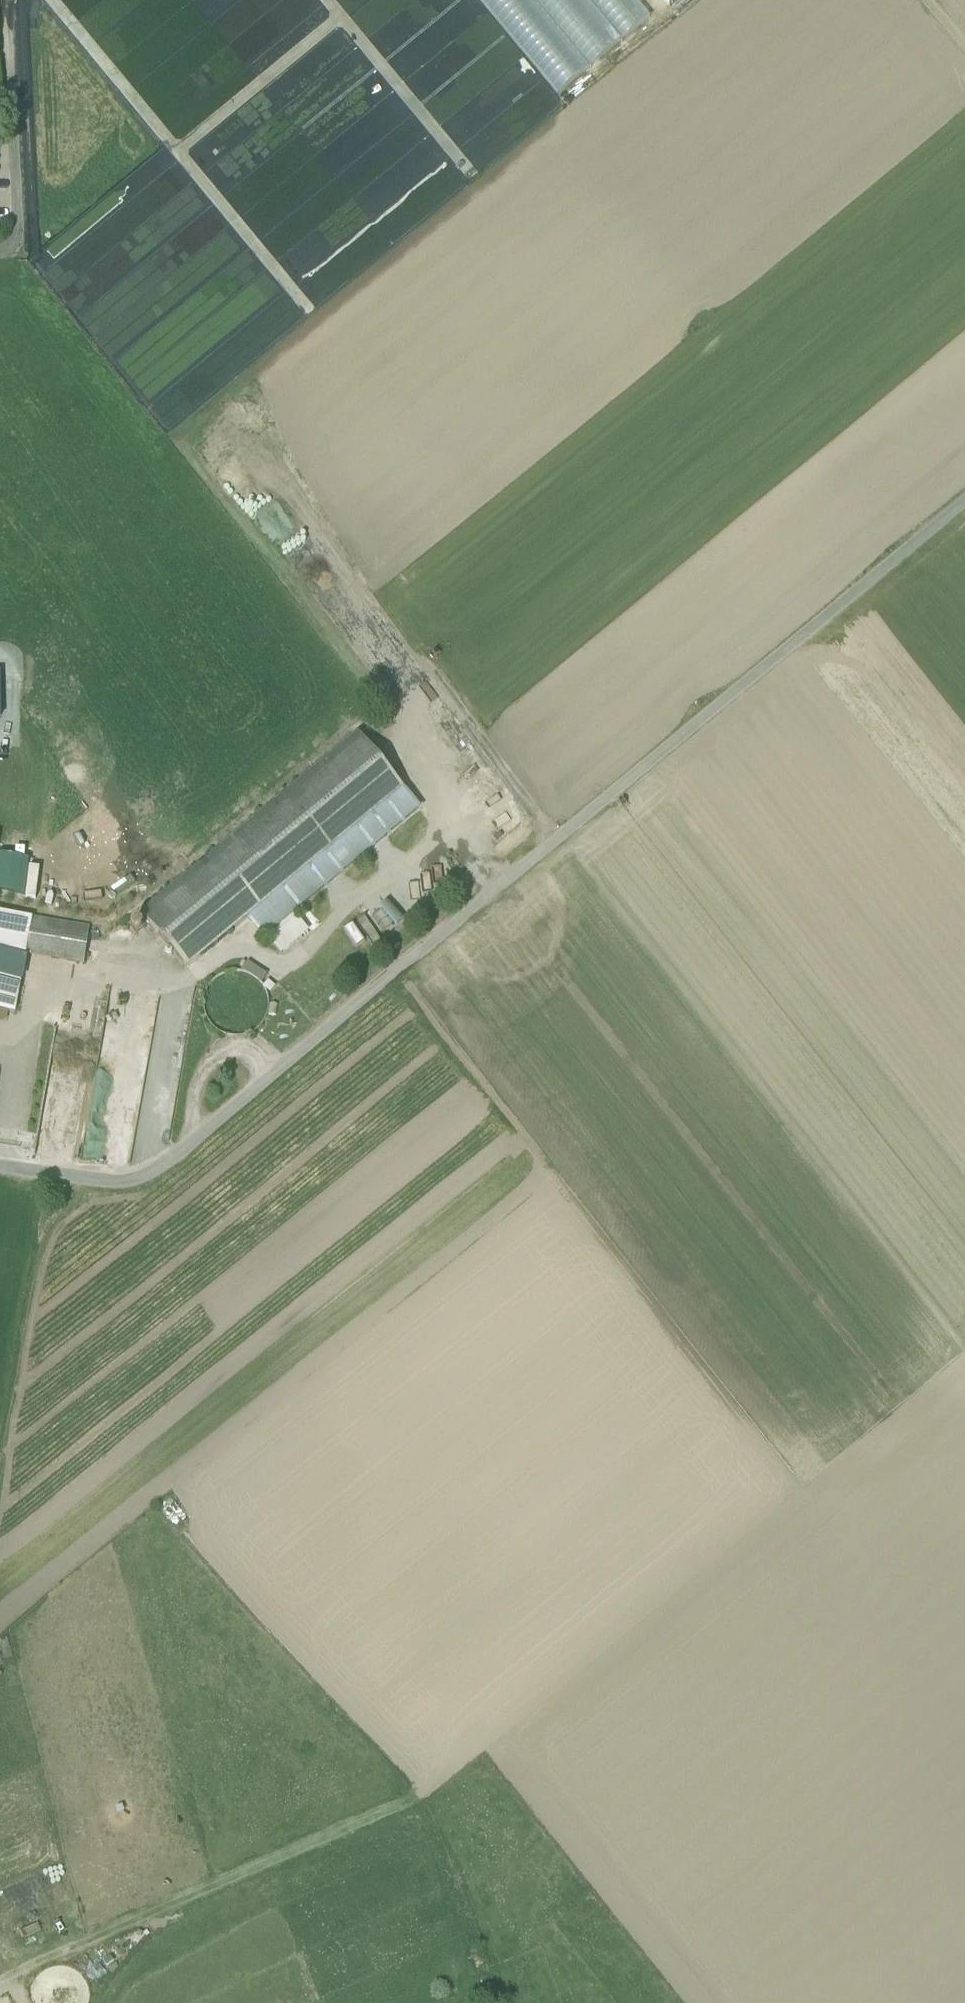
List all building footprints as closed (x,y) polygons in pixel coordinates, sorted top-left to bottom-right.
[(641,0),(480,0),(557,94),(649,17),(639,5),(642,2),(641,0)] [(358,738),(143,917),(185,967),(400,788),(358,738)] [(15,1014),(26,955),(32,921),(0,916),(0,1011),(15,1014)] [(88,930),(32,921),(26,955),(83,964),(88,930)] [(106,988),(63,981),(39,1140),(82,1146),(106,988)] [(152,995),(117,990),(94,1148),(129,1153),(152,995)]
